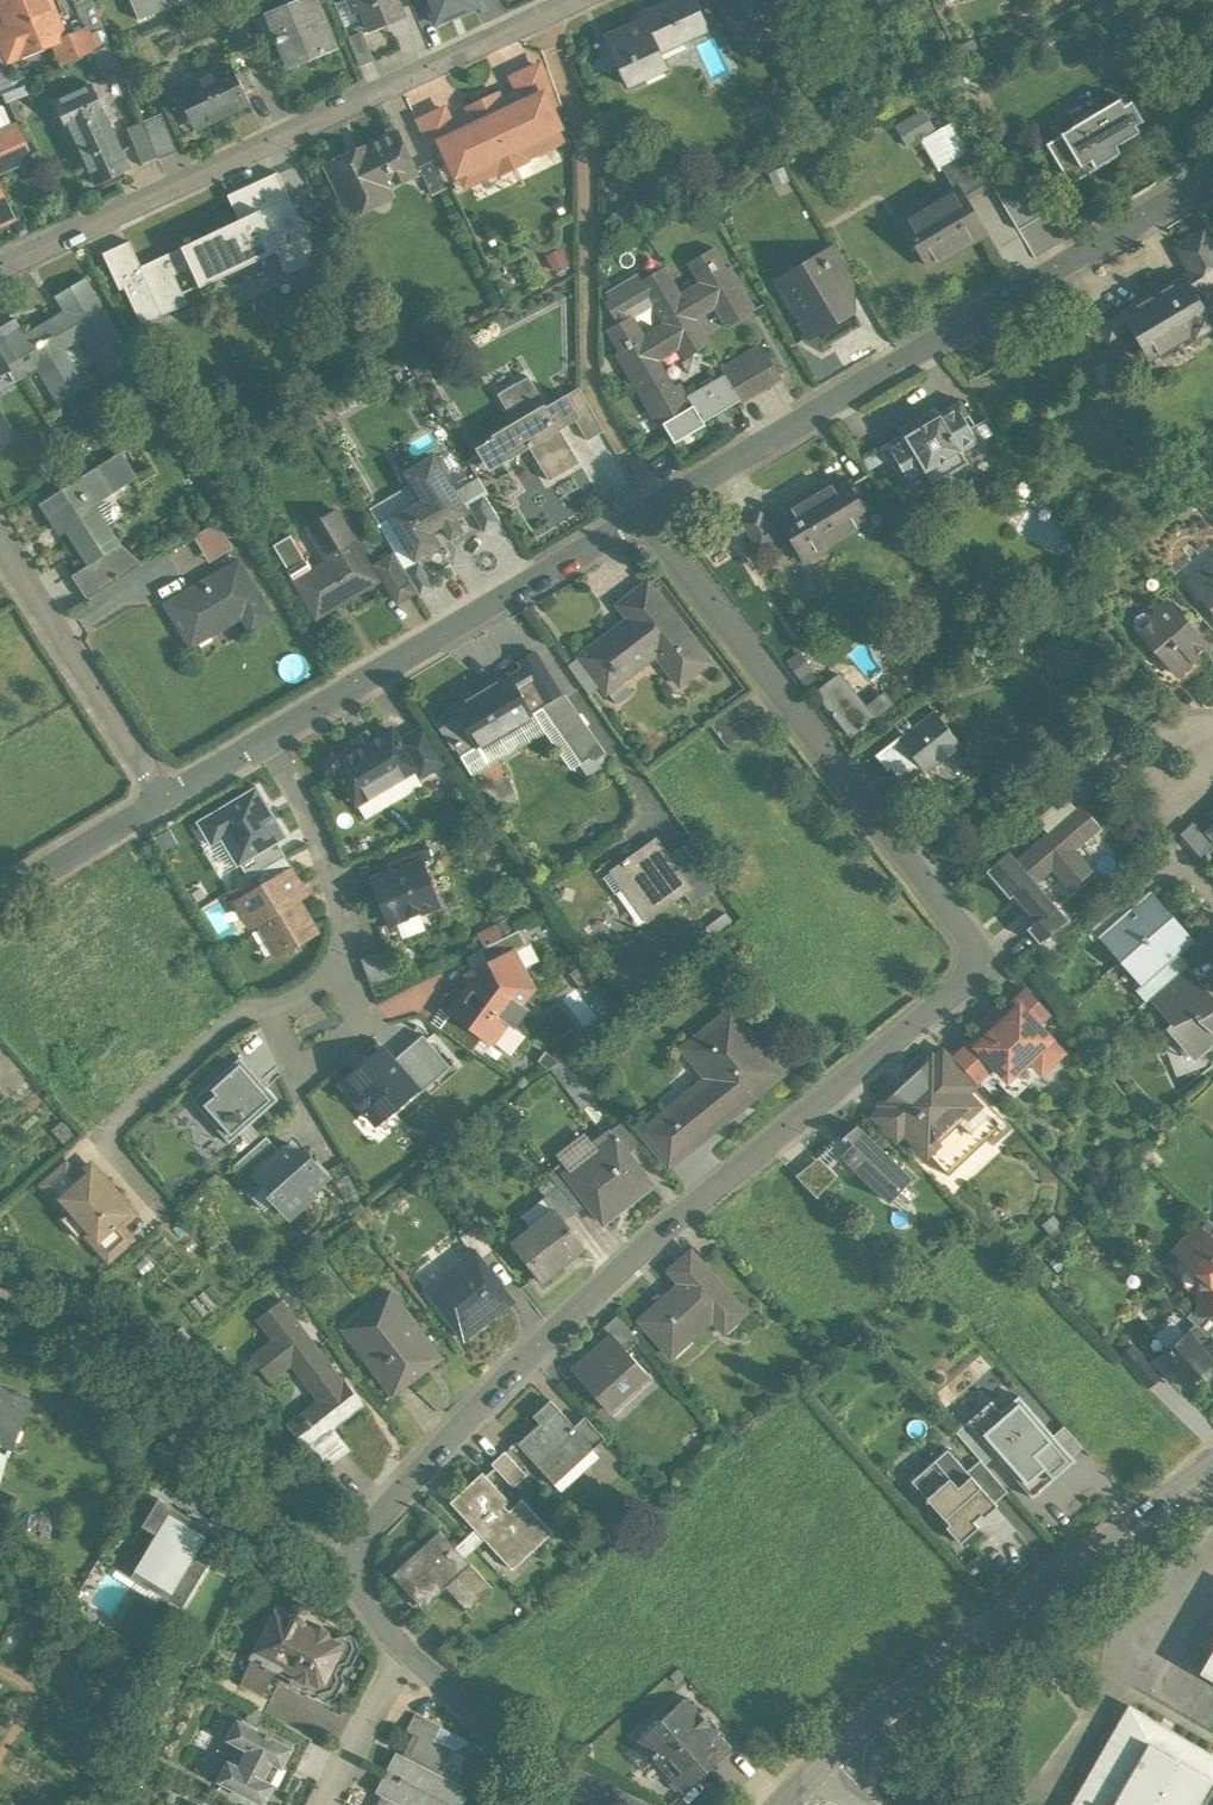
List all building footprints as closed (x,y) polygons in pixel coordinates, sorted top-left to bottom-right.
[(5,23),(16,50),(18,49),(21,55),(65,38),(50,0),(0,0),(0,11),(5,23)] [(91,0),(74,0),(75,3),(94,51),(109,44),(91,0)] [(138,19),(171,6),(169,0),(130,0),(138,19)] [(268,14),(279,42),(287,62),(305,55),(306,58),(333,47),(314,0),(303,0),(268,14)] [(353,13),(362,9),(370,31),(401,18),(394,0),(348,0),(353,13)] [(435,24),(475,8),(471,0),(425,0),(435,24)] [(606,37),(628,85),(664,68),(654,47),(703,25),(691,0),(671,0),(652,9),(655,15),(606,37)] [(717,1),(739,51),(777,34),(761,0),(718,0),(717,1)] [(279,42),(268,14),(253,20),(264,48),(279,42)] [(245,18),(230,25),(232,29),(247,23),(245,18)] [(0,25),(0,52),(4,62),(21,55),(18,49),(16,50),(5,23),(0,25)] [(361,33),(348,38),(357,62),(370,57),(361,33)] [(94,51),(91,53),(99,73),(118,66),(109,44),(94,51)] [(0,52),(0,80),(10,76),(4,62),(0,52)] [(230,66),(177,91),(186,109),(192,106),(201,126),(247,103),(230,66)] [(519,92),(525,104),(542,96),(548,107),(555,105),(538,66),(513,78),(519,92)] [(955,69),(929,83),(942,103),(967,90),(955,69)] [(89,86),(55,102),(67,129),(70,128),(95,183),(128,168),(89,86)] [(457,136),(441,143),(456,175),(468,169),(474,181),(498,169),(500,173),(527,161),(525,157),(552,144),(546,133),(557,127),(548,107),(542,96),(525,104),(519,92),(510,96),(512,100),(502,105),(498,95),(468,109),(473,118),(462,123),(460,119),(451,124),(457,136)] [(1119,99),(1060,134),(1061,136),(1080,168),(1090,162),(1094,169),(1120,154),(1116,147),(1139,133),(1135,126),(1142,121),(1131,102),(1123,107),(1119,99)] [(441,143),(457,136),(451,124),(444,110),(417,123),(429,149),(441,143)] [(159,114),(141,121),(141,122),(156,159),(175,151),(159,114)] [(922,137),(941,169),(962,157),(943,124),(933,130),(923,114),(901,127),(911,143),(922,137)] [(156,159),(141,122),(127,128),(142,165),(156,159)] [(29,151),(16,123),(0,130),(0,165),(29,151)] [(395,132),(325,165),(344,206),(345,206),(349,215),(372,204),(368,196),(414,174),(395,132)] [(1080,168),(1061,136),(1046,144),(1065,177),(1080,168)] [(962,157),(941,169),(954,191),(957,190),(963,201),(975,193),(990,185),(970,152),(962,157)] [(446,187),(434,162),(419,169),(431,194),(446,187)] [(275,173),(251,184),(262,209),(264,212),(284,202),(288,200),(275,173)] [(1027,175),(996,193),(1017,230),(1048,212),(1027,175)] [(251,184),(227,196),(238,221),(262,209),(251,184)] [(954,191),(901,223),(928,267),(983,234),(963,201),(957,190),(954,191)] [(12,220),(0,195),(0,226),(12,220)] [(238,221),(180,248),(189,268),(198,287),(275,251),(286,274),(316,260),(305,236),(301,238),(284,202),(264,212),(262,209),(238,221)] [(1175,247),(1190,273),(1184,276),(1194,292),(1212,281),(1212,249),(1202,231),(1175,247)] [(127,242),(102,254),(114,281),(119,278),(138,270),(137,269),(139,268),(127,242)] [(832,244),(815,255),(820,263),(834,288),(837,286),(852,277),(832,244)] [(139,268),(137,269),(138,270),(160,316),(186,304),(172,276),(189,268),(180,248),(139,268)] [(755,311),(729,267),(724,270),(712,249),(688,263),(701,284),(678,298),(661,269),(640,281),(639,282),(664,324),(687,310),(693,320),(715,308),(726,328),(755,311)] [(820,263),(785,284),(805,318),(796,324),(805,340),(852,312),(837,286),(834,288),(820,263)] [(138,270),(119,278),(141,325),(160,316),(138,270)] [(664,324),(639,282),(640,281),(637,276),(606,295),(610,302),(605,304),(614,319),(615,319),(618,324),(630,317),(642,337),(664,324)] [(1120,315),(1128,328),(1147,360),(1190,335),(1193,341),(1212,329),(1212,325),(1194,292),(1184,276),(1120,315)] [(26,337),(22,339),(39,366),(59,401),(82,388),(56,344),(83,328),(100,357),(95,360),(104,375),(128,360),(81,280),(61,291),(72,310),(46,325),(26,337)] [(664,324),(642,337),(630,317),(618,324),(607,331),(620,352),(614,355),(657,428),(664,425),(693,406),(688,397),(678,384),(671,388),(655,362),(678,349),(684,359),(708,346),(693,320),(687,310),(664,324)] [(1120,315),(1100,327),(1108,340),(1128,328),(1120,315)] [(0,327),(0,329),(16,356),(28,348),(22,339),(26,337),(15,318),(0,327)] [(0,329),(0,358),(3,363),(16,356),(0,329)] [(761,345),(720,369),(724,376),(739,401),(740,403),(781,379),(761,345)] [(28,348),(16,356),(26,374),(39,366),(28,348)] [(16,356),(3,363),(8,371),(6,372),(12,382),(26,374),(16,356)] [(739,401),(724,376),(688,397),(703,422),(739,401)] [(1007,424),(978,376),(966,383),(994,431),(1007,424)] [(528,377),(497,395),(513,423),(491,436),(492,439),(475,449),(488,472),(536,444),(555,476),(578,463),(559,430),(574,421),(561,397),(545,406),(528,377)] [(603,431),(578,387),(561,397),(574,421),(586,441),(603,431)] [(937,416),(904,435),(903,433),(880,447),(887,458),(904,487),(927,473),(925,471),(958,451),(959,454),(982,440),(958,400),(936,414),(937,416)] [(664,425),(674,443),(705,425),(703,422),(693,406),(664,425)] [(10,437),(0,420),(0,442),(10,437)] [(881,448),(858,462),(865,471),(887,458),(881,448)] [(120,452),(102,464),(118,489),(137,477),(120,452)] [(426,497),(389,519),(414,560),(438,545),(431,533),(466,513),(432,456),(410,469),(426,497)] [(102,464),(41,503),(57,529),(63,525),(89,565),(102,557),(116,548),(116,547),(115,546),(90,507),(118,489),(102,464)] [(845,477),(776,517),(776,518),(784,531),(785,532),(801,559),(869,517),(845,477)] [(482,498),(469,505),(484,530),(496,522),(482,498)] [(335,510),(307,527),(313,539),(319,535),(318,534),(341,520),(335,510)] [(766,524),(759,512),(743,522),(757,546),(784,531),(776,518),(766,524)] [(216,519),(193,533),(209,558),(232,544),(216,519)] [(341,520),(318,534),(319,535),(332,558),(311,571),(294,581),(316,618),(377,581),(341,520)] [(311,571),(290,535),(272,545),(294,581),(311,571)] [(116,548),(102,557),(116,579),(128,571),(118,544),(115,546),(116,547),(116,548)] [(89,565),(72,576),(86,598),(116,579),(102,557),(89,565)] [(404,581),(390,557),(376,565),(390,590),(404,581)] [(238,561),(165,604),(190,646),(241,616),(250,630),(272,617),(238,561)] [(1189,584),(1208,605),(1212,611),(1212,563),(1189,584)] [(418,564),(404,571),(419,596),(433,588),(418,564)] [(412,593),(404,581),(390,590),(397,602),(412,593)] [(647,582),(619,604),(630,618),(580,656),(594,674),(608,692),(625,679),(624,677),(656,652),(677,679),(693,667),(696,670),(707,660),(647,582)] [(1168,603),(1155,614),(1155,621),(1157,624),(1142,637),(1153,650),(1175,675),(1175,676),(1192,661),(1192,658),(1206,646),(1168,603)] [(1198,615),(1212,632),(1212,611),(1208,605),(1198,615)] [(1175,675),(1153,650),(1142,660),(1164,685),(1175,675)] [(559,694),(533,651),(518,661),(522,667),(544,703),(559,694)] [(594,674),(580,656),(569,665),(582,684),(594,674)] [(522,667),(506,677),(528,714),(541,706),(544,704),(544,703),(522,667)] [(865,708),(839,674),(816,692),(832,713),(831,714),(832,716),(833,715),(850,736),(859,729),(860,730),(865,727),(864,725),(873,718),(865,708)] [(506,677),(454,709),(458,714),(457,715),(462,724),(463,723),(470,734),(477,745),(496,734),(497,736),(518,723),(516,721),(528,714),(506,677)] [(892,703),(884,693),(878,698),(886,708),(892,703)] [(603,752),(565,697),(563,699),(559,694),(544,703),(544,704),(541,706),(580,762),(590,755),(593,759),(603,752)] [(878,698),(865,708),(873,718),(886,708),(878,698)] [(732,706),(710,724),(727,746),(749,729),(732,706)] [(933,710),(899,737),(898,736),(874,755),(886,771),(890,768),(916,802),(929,792),(937,786),(926,772),(960,745),(933,710)] [(351,737),(358,749),(376,739),(369,726),(351,737)] [(423,727),(398,742),(414,770),(419,780),(447,763),(423,727)] [(358,749),(339,760),(338,758),(331,756),(325,759),(323,766),(327,772),(334,773),(337,772),(356,804),(414,770),(398,742),(391,730),(376,739),(358,749)] [(470,734),(453,745),(460,756),(477,745),(470,734)] [(419,780),(414,770),(356,804),(365,821),(423,787),(419,780)] [(238,865),(240,863),(277,842),(286,836),(257,788),(197,823),(211,845),(222,838),(238,865)] [(1080,807),(1010,868),(1002,858),(986,872),(1033,927),(1053,910),(1028,880),(1048,863),(1070,889),(1090,871),(1070,848),(1080,840),(1081,841),(1097,827),(1080,807)] [(1199,854),(1211,844),(1192,821),(1179,832),(1199,854)] [(1203,831),(1212,842),(1212,823),(1203,831)] [(422,837),(382,852),(390,873),(421,861),(421,862),(431,859),(422,837)] [(240,863),(250,878),(253,876),(286,857),(277,842),(240,863)] [(662,860),(650,844),(615,869),(649,917),(683,894),(690,888),(668,857),(662,860)] [(685,845),(668,857),(690,888),(683,894),(691,905),(715,888),(685,845)] [(390,873),(372,880),(389,924),(426,910),(427,912),(440,907),(435,894),(433,895),(421,862),(421,861),(390,873)] [(261,888),(236,903),(250,925),(259,920),(279,953),(313,932),(294,899),(303,894),(289,871),(261,888)] [(250,878),(229,891),(236,903),(261,888),(253,876),(250,878)] [(1104,931),(1097,937),(1098,938),(1119,962),(1171,916),(1149,891),(1134,904),(1104,931)] [(1125,894),(1095,920),(1104,931),(1134,904),(1125,894)] [(1033,927),(1028,931),(1038,943),(1063,921),(1053,910),(1033,927)] [(1171,916),(1119,962),(1141,986),(1141,987),(1148,981),(1178,954),(1193,941),(1171,916)] [(1095,920),(1083,931),(1093,942),(1098,938),(1097,937),(1104,931),(1095,920)] [(518,930),(479,950),(486,964),(526,946),(518,930)] [(486,964),(473,971),(476,976),(470,979),(472,984),(468,990),(472,993),(466,1001),(462,998),(451,1013),(491,1043),(506,1022),(512,1027),(525,1009),(519,1005),(531,989),(522,970),(535,963),(526,946),(486,964)] [(358,957),(366,982),(391,975),(383,949),(358,957)] [(1178,954),(1148,981),(1158,991),(1181,971),(1187,965),(1178,954)] [(1181,971),(1158,991),(1149,999),(1171,1023),(1167,1030),(1177,1041),(1181,1041),(1195,1057),(1206,1047),(1208,1048),(1212,1044),(1212,999),(1202,986),(1194,985),(1181,971)] [(1148,981),(1141,987),(1141,986),(1135,990),(1146,1002),(1149,999),(1158,991),(1148,981)] [(1045,1010),(1026,989),(1012,1001),(1032,1023),(1033,1022),(1045,1010)] [(1032,1023),(1012,1001),(1000,1013),(984,1028),(970,1040),(993,1065),(986,1072),(998,1084),(1027,1059),(1040,1073),(1062,1053),(1033,1022),(1032,1023)] [(781,1073),(730,1010),(684,1047),(708,1077),(666,1111),(692,1143),(715,1124),(716,1125),(781,1073)] [(997,1010),(981,1025),(984,1028),(1000,1013),(997,1010)] [(479,1040),(448,1017),(439,1029),(470,1052),(479,1040)] [(390,1061),(415,1089),(418,1094),(449,1067),(420,1035),(390,1061)] [(970,1040),(952,1057),(975,1082),(986,1072),(993,1065),(970,1040)] [(952,1057),(945,1050),(934,1060),(964,1092),(975,1082),(952,1057)] [(390,1061),(381,1051),(340,1086),(374,1125),(415,1089),(390,1061)] [(601,1095),(569,1054),(550,1069),(582,1110),(601,1095)] [(934,1060),(931,1057),(880,1104),(884,1108),(904,1129),(926,1153),(977,1106),(934,1060)] [(277,1100),(240,1058),(191,1101),(228,1143),(277,1100)] [(1027,1059),(998,1084),(1011,1098),(1040,1073),(1027,1059)] [(977,1106),(926,1153),(948,1176),(999,1129),(977,1106)] [(904,1129),(884,1108),(871,1120),(892,1140),(904,1129)] [(666,1111),(642,1131),(668,1164),(693,1144),(692,1143),(666,1111)] [(621,1122),(594,1143),(598,1147),(600,1146),(605,1153),(619,1142),(628,1154),(639,1145),(621,1122)] [(906,1175),(856,1126),(840,1139),(843,1142),(847,1138),(852,1143),(840,1156),(884,1199),(906,1175)] [(266,1137),(234,1165),(249,1182),(255,1176),(254,1175),(280,1152),(266,1137)] [(628,1154),(619,1142),(605,1153),(600,1146),(598,1147),(569,1170),(564,1173),(587,1203),(603,1222),(626,1203),(624,1201),(649,1181),(628,1154)] [(301,1150),(284,1149),(284,1148),(280,1152),(254,1175),(255,1176),(278,1201),(276,1202),(289,1217),(313,1196),(309,1192),(329,1175),(316,1160),(313,1163),(301,1150)] [(837,1176),(817,1158),(795,1176),(816,1198),(837,1176)] [(587,1203),(564,1173),(569,1170),(562,1161),(547,1173),(557,1187),(576,1211),(587,1203)] [(54,1199),(77,1178),(66,1165),(42,1187),(54,1199)] [(77,1178),(54,1199),(66,1213),(60,1219),(78,1239),(85,1233),(97,1247),(120,1226),(135,1214),(92,1165),(77,1178)] [(557,1187),(544,1197),(555,1210),(556,1209),(565,1220),(576,1211),(557,1187)] [(555,1210),(513,1243),(540,1279),(584,1245),(565,1220),(556,1209),(555,1210)] [(1208,1219),(1198,1230),(1208,1239),(1212,1233),(1212,1224),(1208,1219)] [(120,1226),(97,1247),(96,1247),(108,1260),(131,1239),(120,1226)] [(490,1249),(473,1227),(459,1238),(470,1252),(473,1250),(479,1258),(490,1249)] [(1198,1230),(1177,1253),(1198,1273),(1200,1303),(1200,1313),(1212,1312),(1212,1244),(1208,1239),(1198,1230)] [(470,1252),(442,1274),(423,1288),(430,1296),(463,1339),(508,1304),(489,1279),(492,1276),(479,1258),(473,1250),(470,1252)] [(682,1283),(641,1319),(674,1356),(693,1339),(691,1336),(712,1317),(724,1329),(744,1311),(690,1252),(670,1270),(682,1283)] [(437,1351),(390,1291),(366,1310),(341,1328),(348,1339),(392,1395),(411,1380),(407,1374),(437,1351)] [(341,1381),(278,1302),(257,1319),(274,1340),(250,1359),(267,1381),(291,1362),(320,1400),(287,1426),(306,1447),(332,1427),(362,1402),(344,1379),(341,1381)] [(1200,1313),(1200,1303),(1186,1317),(1207,1336),(1212,1329),(1212,1312),(1200,1313)] [(638,1338),(617,1315),(604,1326),(612,1334),(625,1349),(638,1338)] [(1186,1331),(1152,1361),(1170,1381),(1175,1377),(1185,1388),(1212,1363),(1212,1362),(1186,1331)] [(612,1334),(572,1370),(607,1409),(647,1373),(625,1349),(612,1334)] [(1131,1346),(1119,1356),(1128,1367),(1140,1356),(1131,1346)] [(1159,1378),(1140,1356),(1128,1367),(1147,1389),(1159,1378)] [(4,1455),(9,1456),(11,1451),(10,1451),(29,1404),(0,1392),(0,1471),(4,1455)] [(994,1400),(969,1421),(998,1454),(1035,1498),(1076,1463),(1073,1459),(1053,1435),(1021,1398),(1004,1412),(994,1400)] [(540,1423),(518,1443),(555,1483),(594,1447),(575,1426),(550,1400),(533,1416),(540,1423)] [(604,1437),(585,1416),(575,1426),(594,1447),(604,1437)] [(956,1433),(984,1465),(998,1454),(969,1421),(956,1433)] [(1053,1435),(1073,1459),(1085,1450),(1064,1425),(1053,1435)] [(349,1449),(332,1427),(306,1447),(325,1469),(349,1449)] [(966,1471),(947,1449),(934,1460),(949,1477),(957,1486),(970,1475),(966,1471)] [(505,1451),(491,1463),(514,1487),(527,1475),(505,1451)] [(949,1477),(934,1460),(910,1481),(925,1498),(949,1477)] [(984,1465),(979,1460),(966,1471),(970,1475),(994,1502),(1007,1491),(984,1465)] [(509,1500),(482,1472),(450,1501),(475,1529),(466,1537),(475,1547),(484,1538),(507,1564),(548,1527),(522,1499),(509,1511),(504,1505),(509,1500)] [(970,1475),(957,1486),(949,1477),(925,1498),(942,1517),(939,1520),(959,1543),(978,1526),(973,1521),(980,1515),(982,1517),(996,1505),(994,1502),(970,1475)] [(223,1537),(158,1497),(116,1568),(181,1608),(223,1537)] [(440,1530),(392,1575),(417,1602),(423,1609),(453,1582),(473,1604),(492,1587),(464,1557),(475,1547),(466,1537),(455,1547),(440,1530)] [(417,1602),(413,1606),(425,1620),(451,1596),(464,1612),(473,1604),(453,1582),(423,1609),(417,1602)] [(297,1603),(292,1604),(288,1611),(275,1604),(249,1655),(248,1657),(278,1673),(281,1668),(293,1674),(295,1681),(306,1687),(310,1685),(312,1693),(327,1700),(333,1698),(341,1682),(339,1675),(343,1667),(349,1665),(357,1651),(354,1645),(339,1637),(333,1639),(329,1637),(327,1631),(319,1627),(312,1629),(304,1625),(303,1618),(306,1612),(304,1606),(297,1603)] [(1198,1671),(1212,1680),(1212,1646),(1198,1671)] [(278,1673),(248,1657),(249,1655),(238,1650),(217,1691),(263,1715),(270,1701),(265,1698),(278,1673)] [(685,1696),(636,1740),(638,1742),(640,1740),(652,1753),(647,1757),(650,1760),(652,1758),(682,1791),(731,1748),(685,1696)] [(1148,1718),(1148,1717),(1128,1705),(1070,1804),(1212,1804),(1212,1755),(1148,1718)] [(440,1727),(415,1714),(407,1731),(415,1735),(432,1743),(433,1740),(440,1727)] [(265,1735),(256,1730),(257,1728),(242,1720),(240,1722),(237,1720),(227,1739),(239,1745),(230,1763),(228,1762),(218,1781),(263,1804),(273,1785),(271,1784),(280,1766),(281,1767),(282,1766),(291,1748),(275,1740),(270,1737),(271,1736),(266,1733),(265,1735)] [(312,1740),(282,1724),(275,1740),(291,1748),(282,1766),(295,1773),(312,1740)] [(415,1735),(404,1756),(396,1752),(385,1772),(450,1804),(454,1804),(464,1786),(440,1775),(453,1750),(433,1740),(432,1743),(415,1735)] [(385,1772),(375,1792),(384,1797),(380,1804),(450,1804),(385,1772)]
